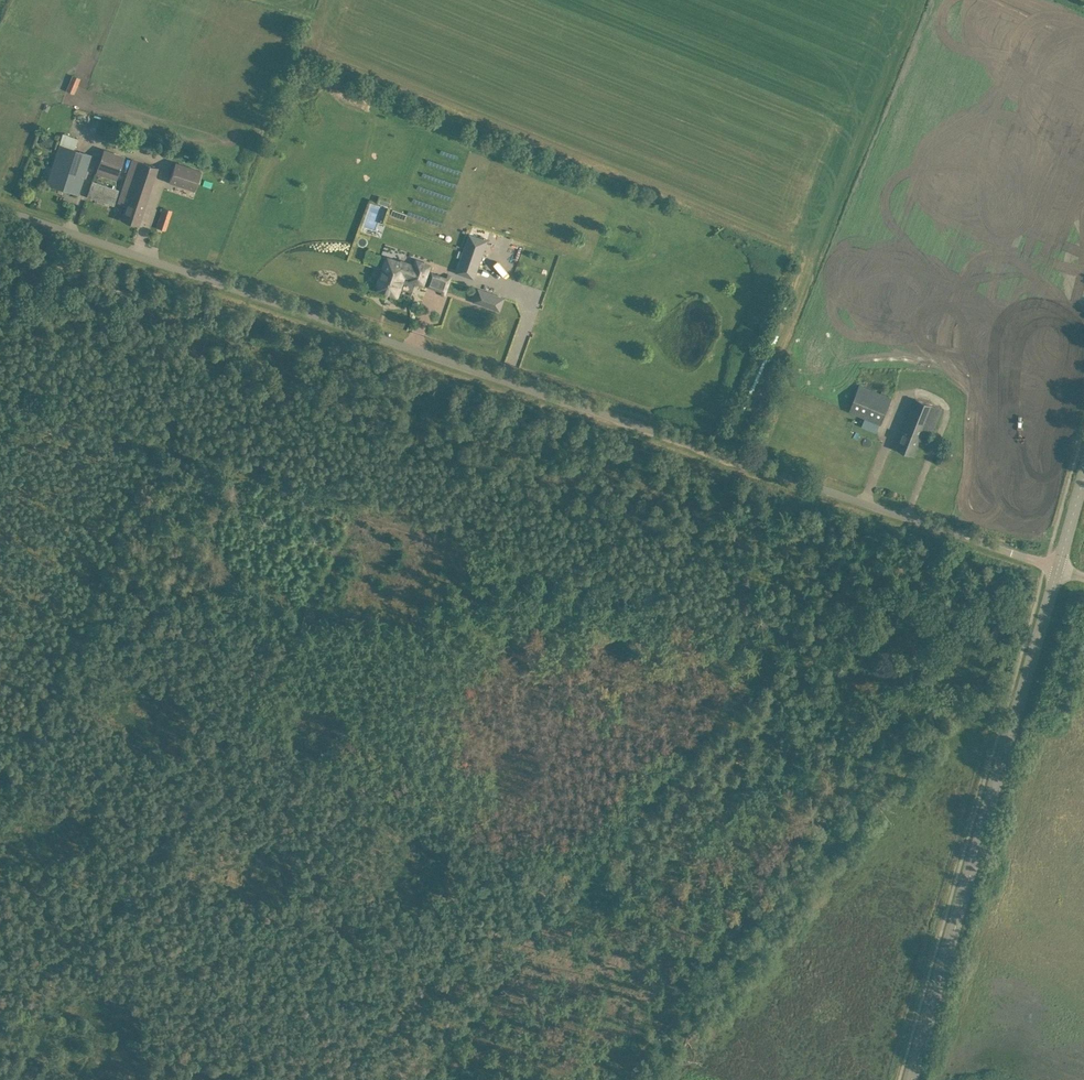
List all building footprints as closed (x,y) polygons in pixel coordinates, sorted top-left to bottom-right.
[(65,90),(73,93),(80,77),(72,74),(65,90)] [(91,154),(74,149),(76,142),(62,138),(47,183),(78,193),(91,154)] [(95,173),(116,180),(124,155),(103,148),(95,173)] [(133,159),(122,191),(118,201),(126,204),(121,218),(138,225),(158,168),(133,159)] [(169,181),(194,189),(200,170),(175,162),(169,181)] [(92,180),(91,185),(87,196),(113,205),(119,190),(115,188),(115,186),(113,185),(112,187),(92,180)] [(163,206),(160,216),(156,227),(165,230),(172,209),(163,206)] [(469,232),(456,270),(474,276),(487,238),(469,232)] [(378,277),(380,278),(376,288),(397,295),(404,275),(411,277),(410,279),(423,283),(430,264),(417,260),(415,266),(402,261),(401,262),(387,257),(383,267),(382,267),(380,268),(379,270),(378,273),(377,275),(378,277)] [(434,271),(430,284),(445,289),(449,276),(434,271)] [(474,301),(493,308),(497,295),(478,288),(474,301)] [(860,384),(853,401),(849,410),(881,424),(895,391),(883,386),(880,393),(860,384)] [(927,443),(931,434),(942,408),(917,398),(896,448),(913,454),(919,439),(927,443)] [(951,472),(936,466),(932,477),(946,483),(951,472)]
